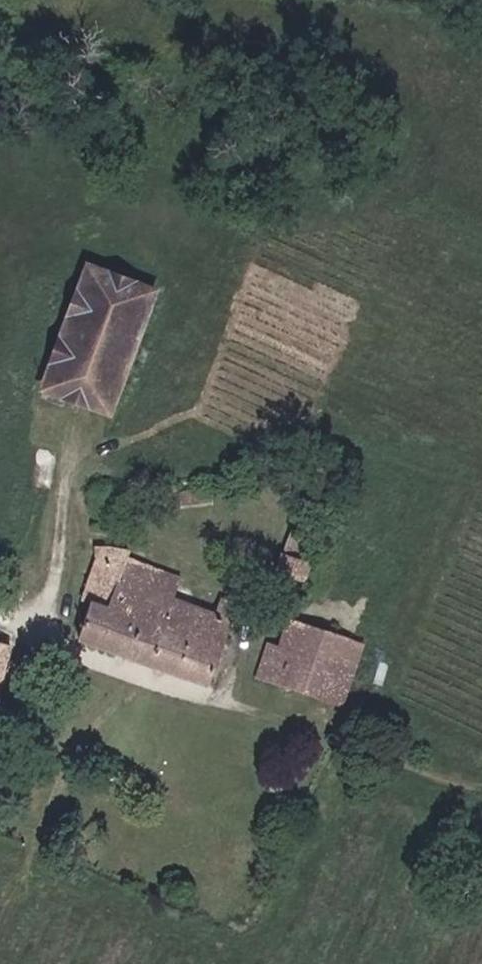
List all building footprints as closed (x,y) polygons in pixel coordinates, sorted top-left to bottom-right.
[(88,266),(43,390),(111,415),(156,291),(88,266)] [(213,503),(212,491),(180,494),(181,506),(213,503)] [(292,528),(282,553),(299,560),(309,535),(292,528)] [(97,556),(82,601),(91,604),(80,639),(208,685),(238,606),(220,599),(215,614),(174,600),(182,578),(148,564),(128,558),(131,553),(95,548),(97,556)] [(299,560),(282,553),(276,570),(304,581),(311,564),(299,560)] [(286,619),(277,647),(266,643),(255,678),(344,708),(365,644),(286,619)] [(12,645),(0,642),(0,691),(12,645)] [(274,776),(267,790),(280,796),(287,782),(274,776)]
